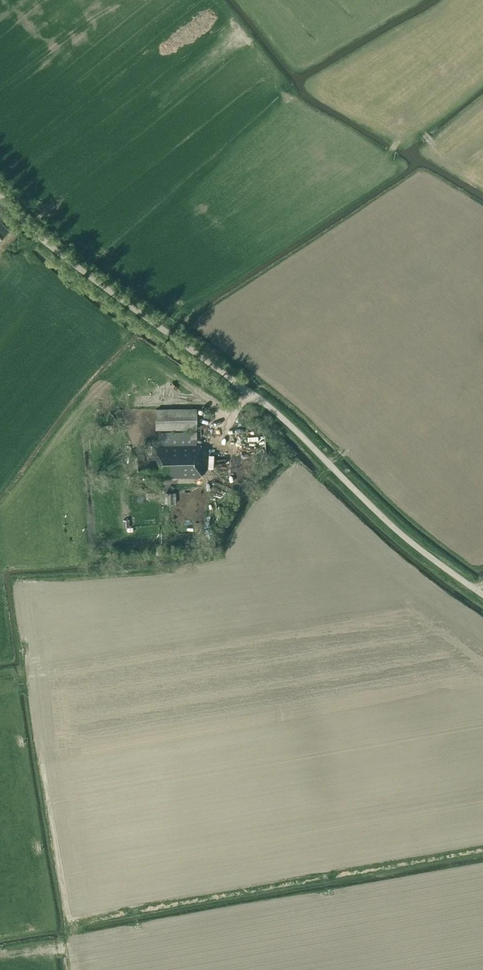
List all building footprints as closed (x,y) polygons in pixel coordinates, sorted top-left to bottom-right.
[(0,220),(0,240),(10,231),(0,220)] [(155,409),(156,430),(196,429),(196,409),(155,409)] [(152,460),(143,460),(143,454),(136,454),(137,476),(160,475),(160,478),(201,477),(201,444),(196,444),(196,432),(169,432),(169,444),(152,444),(152,460)] [(175,493),(165,493),(165,503),(175,503),(175,493)]
